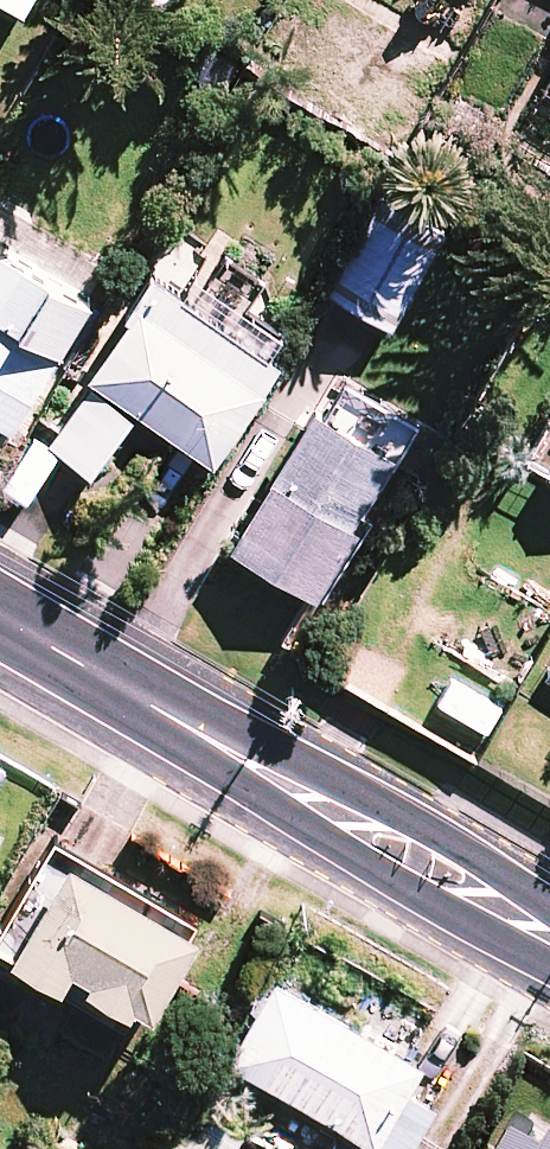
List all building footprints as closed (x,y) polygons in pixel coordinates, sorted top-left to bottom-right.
[(442,238),(380,202),(331,288),(393,324),(442,238)] [(0,239),(0,421),(14,430),(93,293),(0,239)] [(281,356),(158,274),(47,439),(93,470),(138,403),(215,455),(281,356)] [(413,426),(345,387),(333,409),(317,399),(234,542),(319,591),(413,426)] [(529,458),(549,471),(549,422),(529,458)] [(56,840),(0,935),(0,941),(130,1018),(137,1006),(151,1015),(203,927),(56,840)] [(277,979),(231,1058),(388,1148),(410,1148),(427,1119),(400,1103),(423,1064),(277,979)] [(49,1138),(43,1148),(69,1148),(49,1138)]
